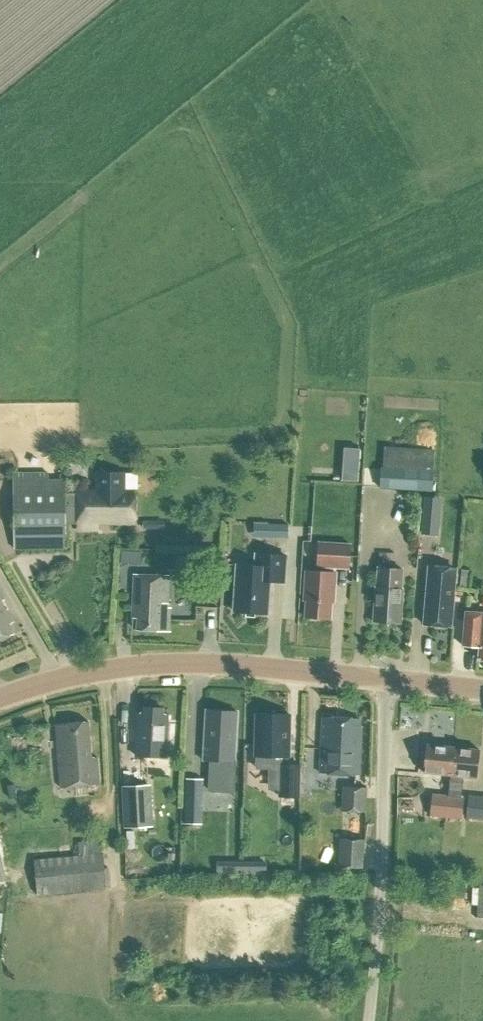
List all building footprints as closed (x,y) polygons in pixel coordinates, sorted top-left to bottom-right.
[(10,550),(63,550),(63,480),(76,480),(76,457),(57,457),(57,472),(10,472),(10,550)] [(381,467),(380,487),(432,490),(433,470),(381,467)] [(78,492),(77,527),(97,528),(97,522),(133,523),(133,494),(78,492)] [(425,510),(423,533),(438,534),(440,511),(425,510)] [(251,538),(285,539),(285,524),(251,524),(251,538)] [(317,567),(350,568),(352,542),(350,542),(351,530),(326,528),(325,540),(319,540),(317,567)] [(141,553),(122,551),(121,562),(140,563),(141,553)] [(270,581),(284,582),(285,555),(256,554),(256,565),(237,564),(234,612),(268,614),(270,581)] [(374,621),(403,623),(404,587),(402,587),(403,567),(379,565),(378,585),(376,585),(374,621)] [(428,594),(426,594),(424,624),(451,626),(454,596),(452,596),(454,569),(430,567),(428,594)] [(304,600),(305,600),(304,617),(330,619),(331,602),(333,602),(335,573),(306,572),(304,600)] [(137,630),(167,632),(169,609),(166,609),(168,577),(132,576),(131,598),(138,598),(137,611),(132,611),(132,618),(137,618),(137,630)] [(14,633),(10,622),(14,620),(9,608),(6,610),(1,599),(5,598),(0,587),(0,639),(14,633)] [(466,612),(463,647),(479,648),(478,660),(482,660),(482,613),(466,612)] [(139,713),(136,757),(167,759),(169,714),(163,714),(164,709),(144,708),(144,713),(139,713)] [(206,710),(204,760),(212,760),(216,760),(216,767),(212,767),(211,767),(210,790),(234,791),(237,712),(206,710)] [(303,710),(294,711),(295,731),(304,730),(303,710)] [(254,755),(256,755),(256,767),(279,768),(279,796),(299,796),(300,764),(288,763),(288,755),(289,755),(290,713),(255,713),(254,755)] [(355,719),(323,717),(321,773),(359,775),(361,728),(354,728),(355,719)] [(57,724),(63,788),(100,785),(98,758),(93,758),(89,721),(57,724)] [(423,772),(450,775),(453,748),(426,745),(423,772)] [(450,775),(476,778),(479,751),(453,748),(450,775)] [(150,777),(124,778),(126,819),(152,818),(150,777)] [(183,822),(202,823),(203,778),(185,777),(183,822)] [(349,786),(348,810),(366,810),(367,787),(349,786)] [(429,815),(446,817),(461,818),(463,795),(431,792),(429,815)] [(482,819),(482,797),(469,795),(467,817),(482,819)] [(339,867),(363,868),(364,839),(341,838),(339,867)] [(34,858),(37,894),(106,888),(103,851),(34,858)] [(221,865),(221,875),(267,874),(267,864),(221,865)]
